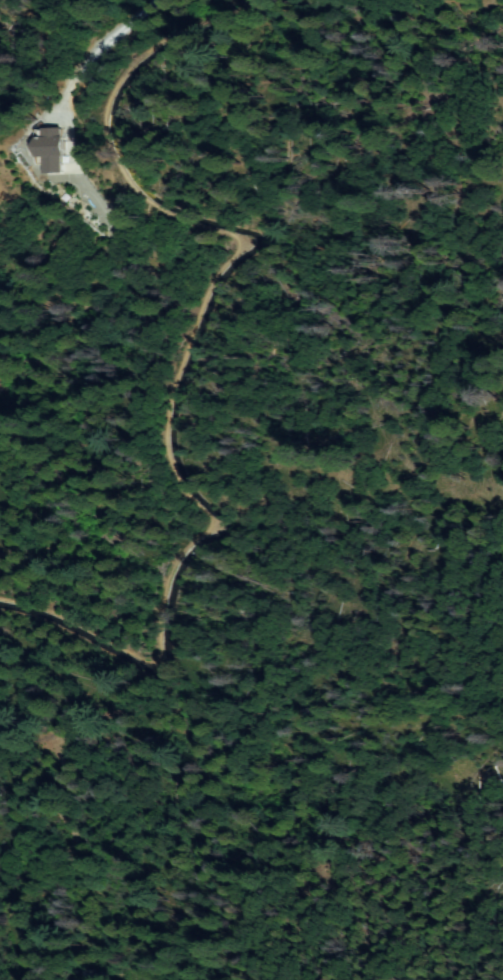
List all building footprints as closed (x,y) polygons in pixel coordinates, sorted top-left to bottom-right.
[(61,132),(61,139),(62,139),(62,157),(61,157),(61,164),(47,164),(47,157),(38,157),(38,139),(47,139),(48,131),(61,132)]
